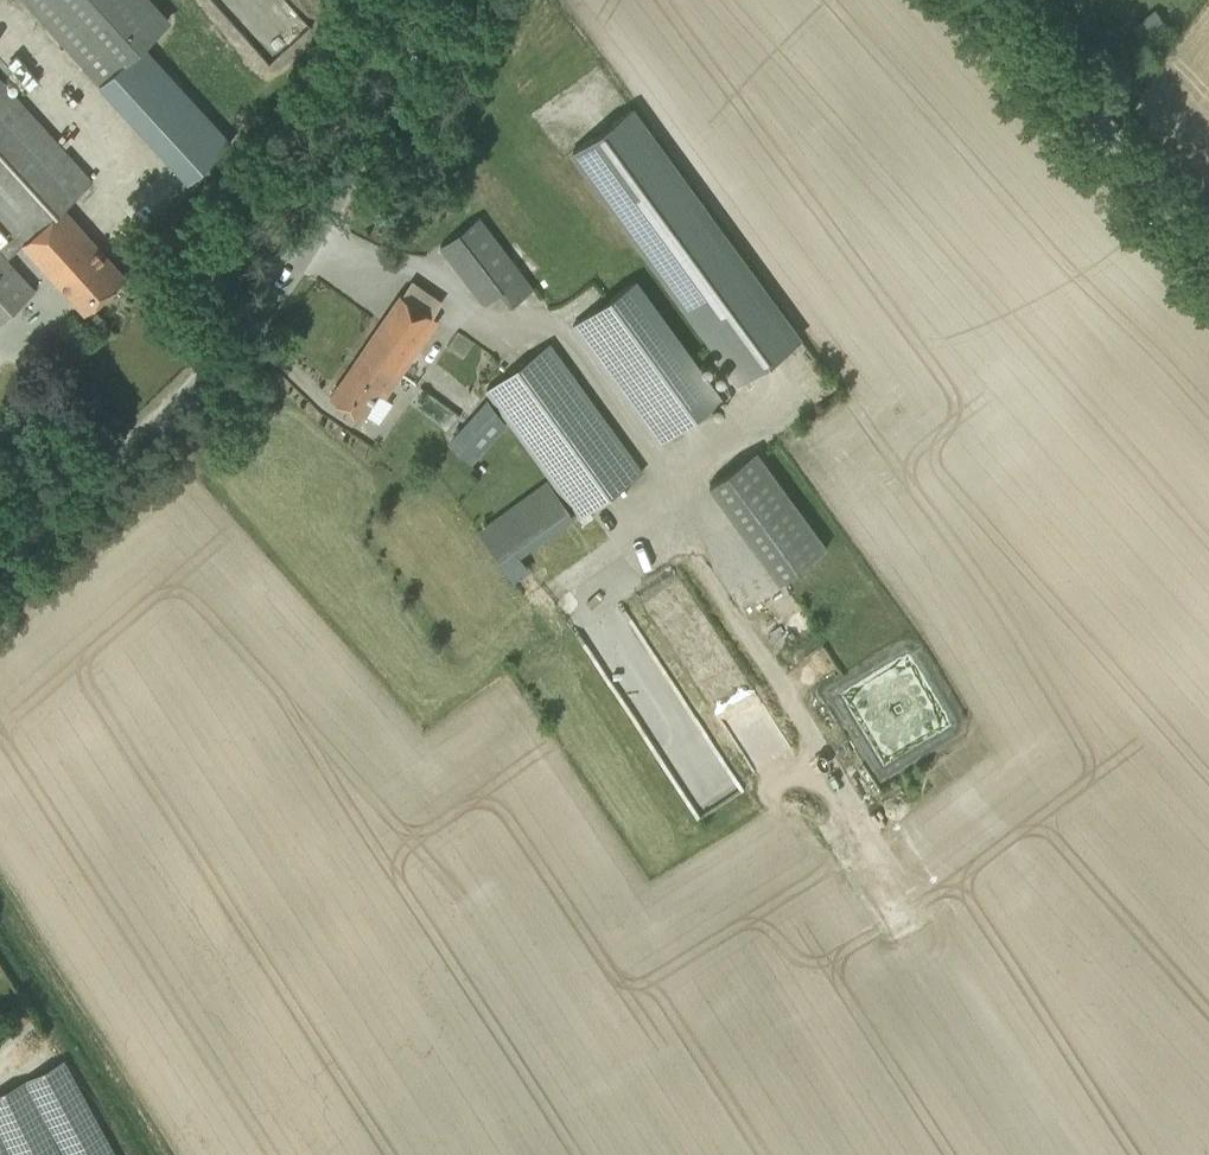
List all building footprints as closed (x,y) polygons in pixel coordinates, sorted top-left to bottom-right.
[(143,0),(24,0),(188,181),(231,142),(142,45),(165,24),(143,0)] [(14,235),(22,244),(85,313),(125,277),(63,207),(92,181),(76,164),(0,80),(0,219),(14,235)] [(799,340),(630,109),(572,151),(741,382),(799,340)] [(440,246),(455,265),(485,304),(496,295),(507,309),(533,288),(478,217),(440,246)] [(33,292),(4,261),(22,244),(14,235),(0,248),(0,322),(33,292)] [(572,326),(658,444),(722,398),(635,280),(572,326)] [(433,316),(442,303),(412,282),(403,295),(400,294),(330,396),(361,417),(378,392),(385,397),(438,319),(433,316)] [(486,391),(578,517),(643,471),(551,344),(486,391)] [(708,485),(778,581),(827,546),(757,450),(708,485)] [(726,800),(743,789),(730,769),(713,780),(726,800)] [(67,1154),(114,1154),(62,1059),(26,1079),(67,1154)] [(13,1154),(59,1154),(23,1080),(0,1091),(0,1128),(13,1154)]
